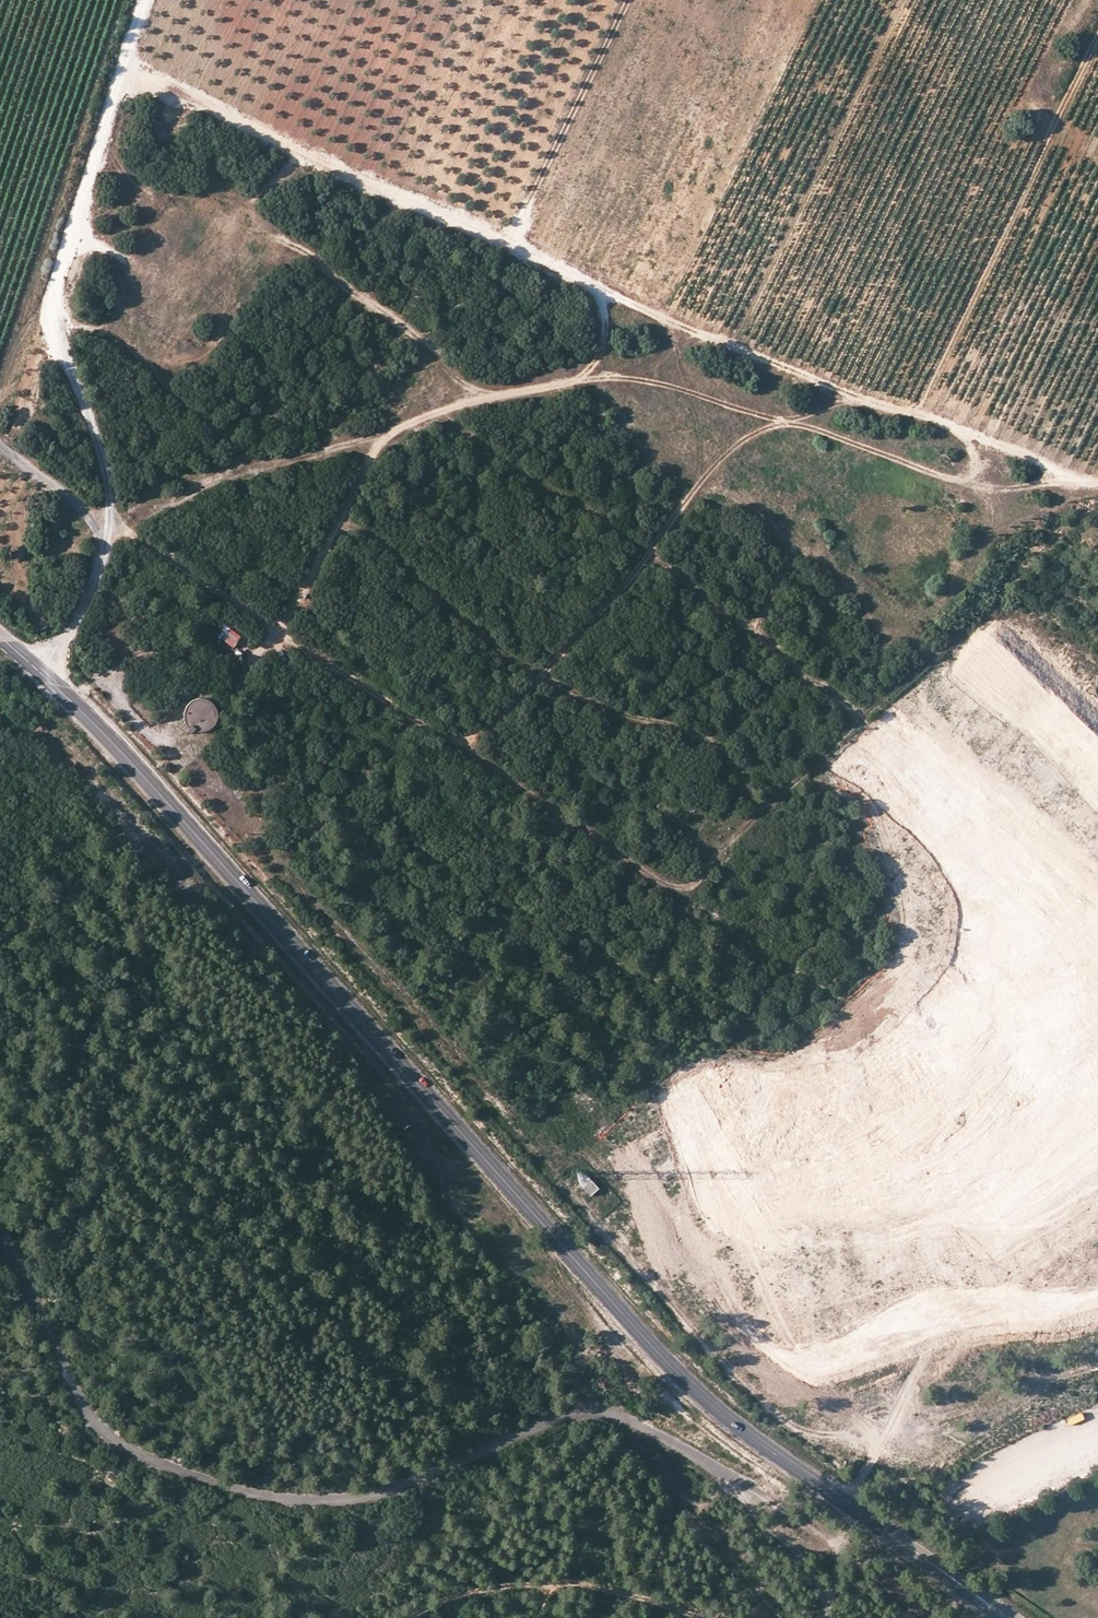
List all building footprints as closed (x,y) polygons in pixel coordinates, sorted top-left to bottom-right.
[(229,625),(223,635),(237,644),(243,633),(229,625)] [(187,732),(193,726),(195,727),(198,728),(201,728),(203,728),(206,727),(209,726),(211,724),(213,722),(214,719),(215,717),(216,714),(216,711),(216,709),(215,706),(213,704),(212,701),(210,699),(207,698),(205,697),(202,696),(199,696),(196,697),(194,697),(191,699),(189,700),(187,703),(186,705),(185,707),(184,710),(184,713),(184,716),(185,718),(180,724),(187,732)] [(589,1177),(581,1185),(591,1196),(599,1188),(589,1177)]
